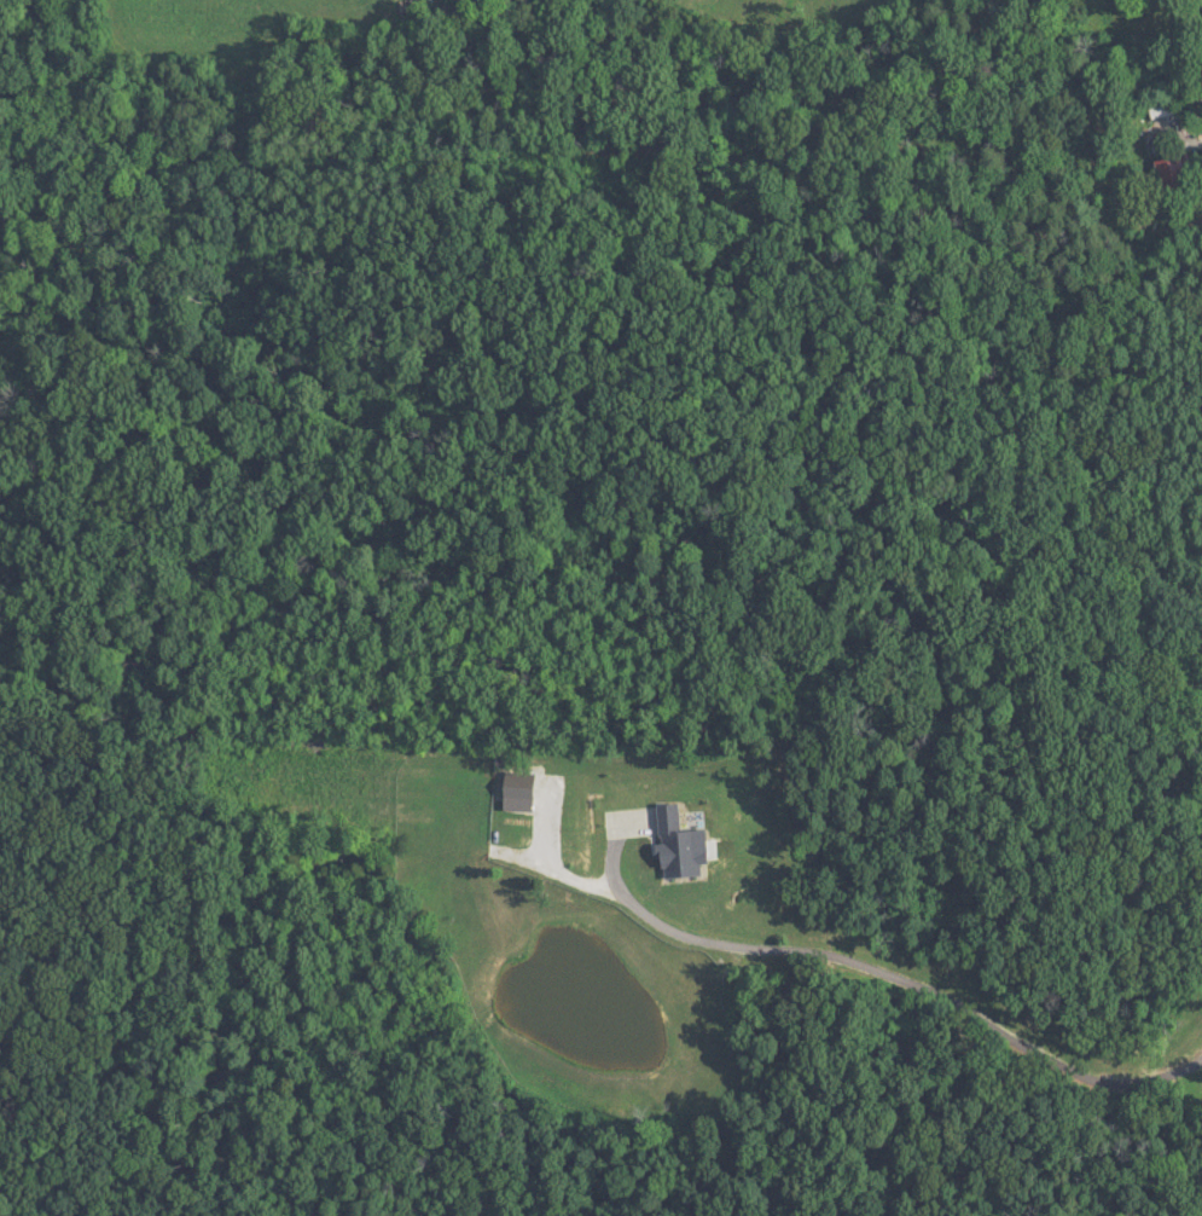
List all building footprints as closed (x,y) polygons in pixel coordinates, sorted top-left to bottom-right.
[(1145,118),(1173,115),(1171,92),(1142,95),(1145,118)] [(1150,161),(1174,154),(1190,197),(1162,204),(1150,161)]
